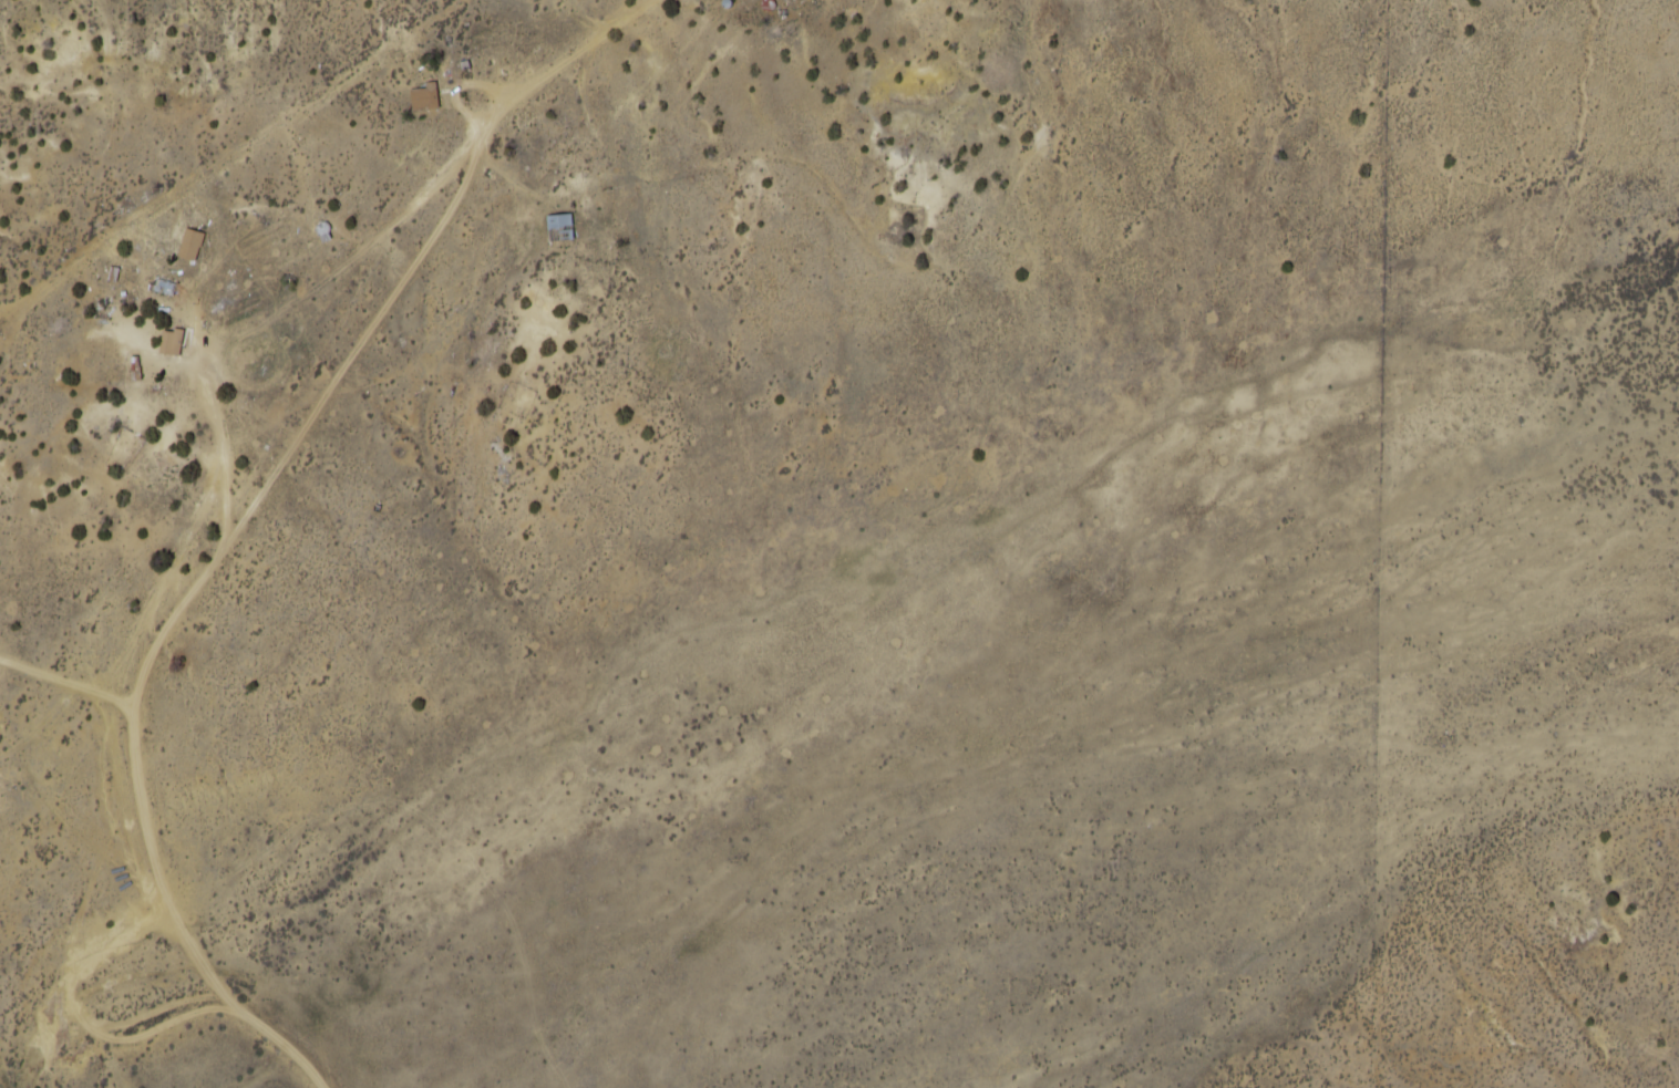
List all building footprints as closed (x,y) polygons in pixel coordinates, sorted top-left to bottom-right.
[(413,110),(434,108),(431,87),(411,89),(413,110)] [(574,211),(559,211),(559,239),(574,239),(574,211)] [(195,262),(204,233),(187,227),(178,257),(195,262)]
